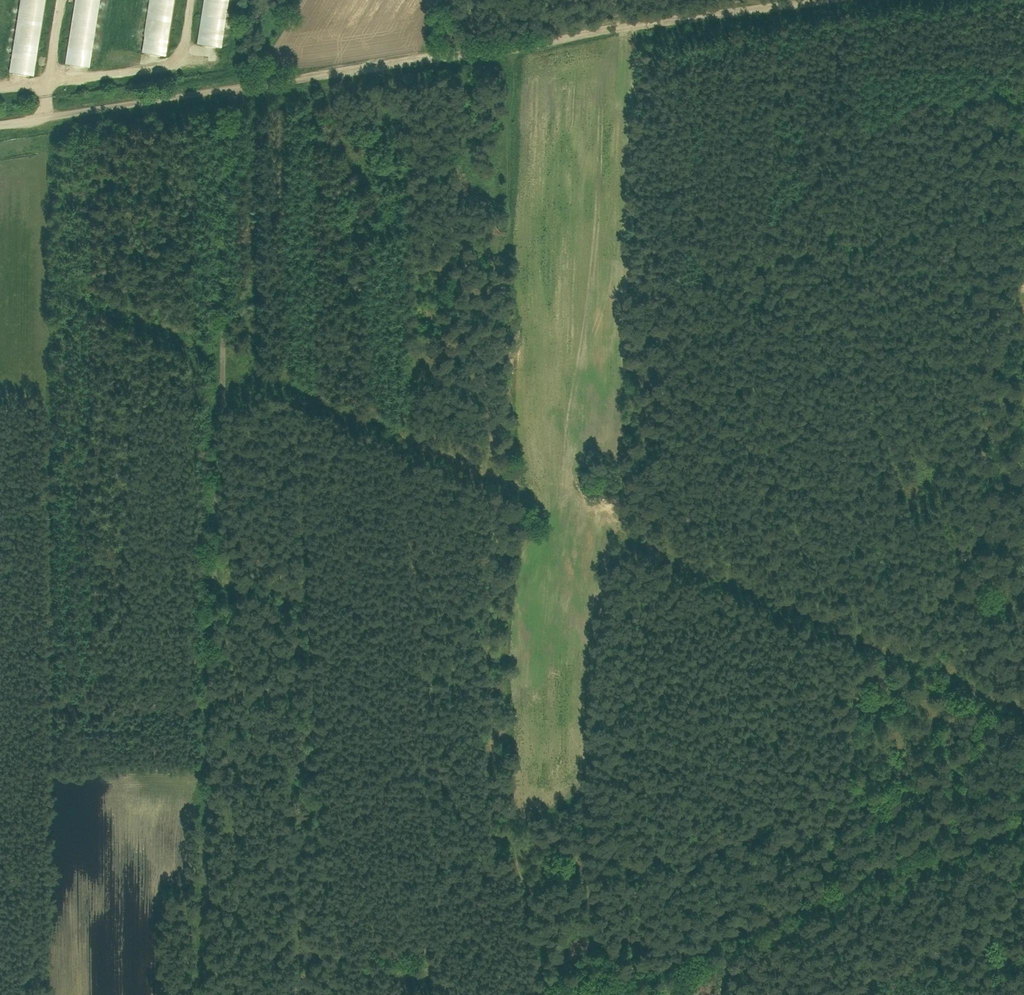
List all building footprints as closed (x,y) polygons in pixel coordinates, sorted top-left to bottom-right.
[(9,72),(34,75),(45,0),(20,0),(9,72)] [(65,64),(90,67),(100,0),(75,0),(65,64)] [(143,53),(167,56),(176,0),(151,0),(143,53)] [(199,44),(224,48),(231,0),(206,0),(199,44)]
